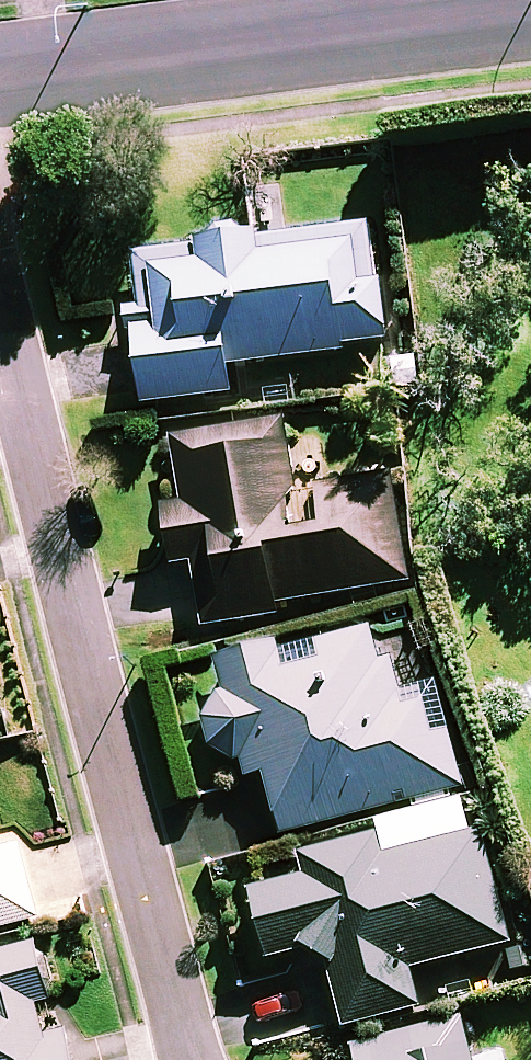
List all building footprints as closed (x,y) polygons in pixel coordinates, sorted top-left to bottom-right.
[(218,228),(201,242),(133,251),(142,314),(134,316),(146,404),(233,392),(230,365),(387,344),(370,219),(255,235),(242,226),(218,228)] [(298,491),(285,419),(232,428),(174,438),(186,501),(164,505),(174,563),(195,559),(207,625),(279,613),(277,603),(411,580),(392,474),(298,491)] [(397,697),(380,626),(314,642),(284,649),(283,641),(218,656),(227,698),(203,703),(215,756),(241,749),(247,776),(268,771),(283,832),(466,789),(441,686),(397,697)] [(272,957),(307,948),(329,958),(346,1024),(421,1005),(412,967),(511,941),(482,827),(384,853),(379,833),(302,853),(308,875),(254,889),(272,957)] [(39,917),(21,846),(0,852),(0,927),(39,917)] [(39,941),(0,952),(0,1059),(76,1059),(68,1031),(48,1037),(38,1002),(55,997),(39,941)] [(463,1017),(354,1046),(357,1059),(474,1059),(463,1017)]
